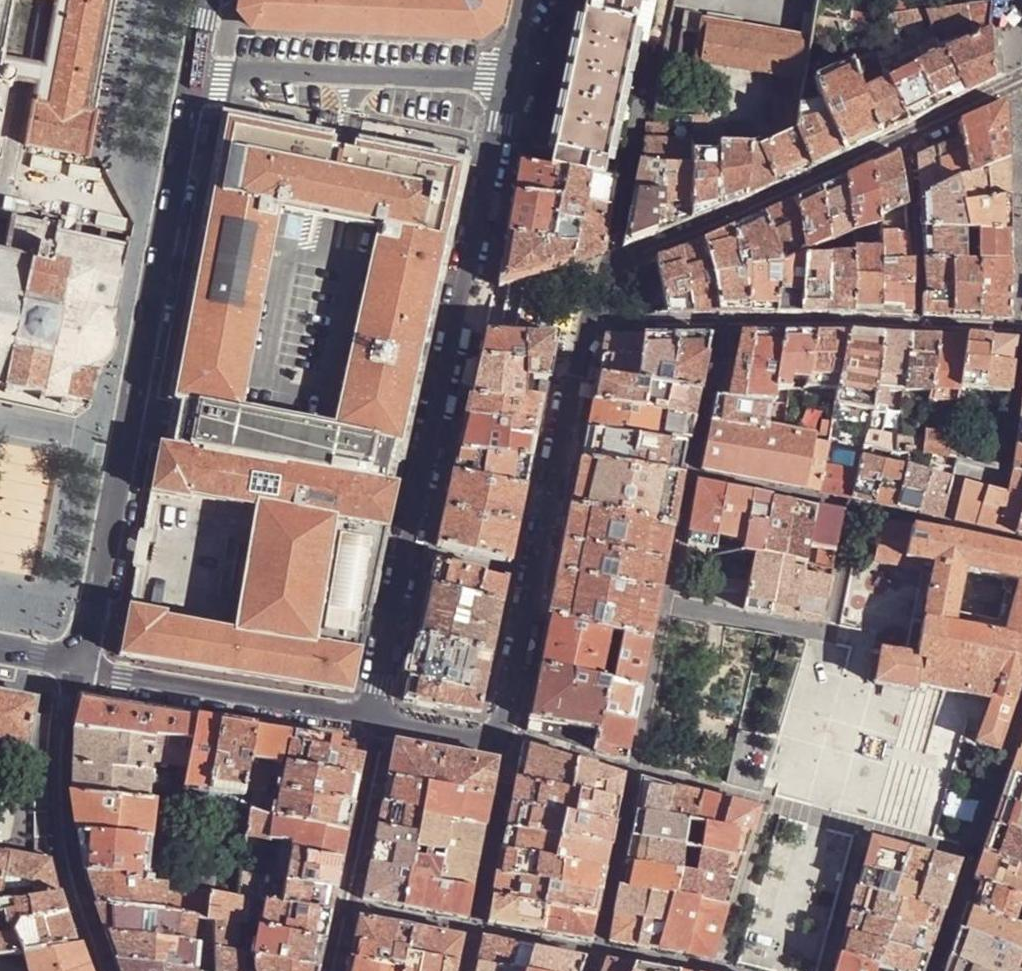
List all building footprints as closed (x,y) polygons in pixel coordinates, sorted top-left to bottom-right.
[(4,96),(6,97),(7,90),(12,87),(13,81),(15,82),(36,86),(33,101),(25,147),(29,147),(29,146),(86,157),(85,159),(89,159),(90,155),(98,114),(90,113),(82,111),(102,0),(46,0),(57,2),(44,67),(8,61),(14,3),(17,3),(18,0),(0,0),(0,122),(4,96)] [(241,14),(253,28),(480,38),(498,24),(503,2),(503,0),(243,0),(241,14)] [(550,168),(566,171),(603,178),(632,42),(645,45),(655,0),(586,0),(567,88),(550,168)] [(908,0),(891,0),(888,15),(894,14),(924,10),(926,10),(927,3),(908,0)] [(927,3),(926,10),(942,9),(944,0),(928,0),(927,3)] [(933,32),(943,53),(965,95),(981,87),(992,82),(989,33),(988,24),(991,3),(960,6),(942,9),(926,10),(927,18),(933,32)] [(852,10),(822,6),(819,19),(838,21),(850,22),(851,16),(852,10)] [(924,10),(894,14),(898,25),(927,18),(924,10)] [(894,14),(888,15),(886,21),(885,28),(884,30),(899,27),(898,25),(894,14)] [(707,20),(703,45),(697,43),(701,21),(700,20),(700,19),(685,16),(677,61),(680,62),(680,60),(683,61),(683,62),(688,63),(688,62),(700,63),(751,71),(753,72),(753,71),(776,75),(779,76),(774,112),(770,144),(795,132),(796,132),(799,112),(800,107),(803,79),(809,47),(739,36),(741,28),(741,26),(707,20)] [(886,21),(874,20),(873,22),(868,24),(864,22),(862,17),(851,16),(850,22),(869,26),(885,28),(886,21)] [(819,19),(813,18),(811,39),(809,44),(843,40),(838,21),(819,19)] [(803,38),(741,28),(739,36),(809,47),(809,44),(811,39),(803,38)] [(989,33),(992,82),(1004,75),(1003,51),(1001,28),(989,33)] [(943,53),(933,32),(906,45),(913,68),(943,53)] [(878,60),(880,68),(881,70),(884,77),(887,81),(907,124),(924,116),(936,110),(913,68),(906,45),(904,42),(897,45),(899,48),(877,58),(878,60)] [(943,53),(913,68),(936,110),(955,100),(965,95),(943,53)] [(877,58),(877,55),(850,63),(850,64),(854,80),(864,78),(869,89),(887,81),(884,77),(880,77),(877,75),(878,72),(881,70),(880,68),(875,69),(873,62),(878,60),(877,58)] [(850,64),(813,80),(821,103),(823,108),(822,109),(844,154),(865,144),(879,138),(858,95),(854,80),(850,64)] [(854,80),(858,95),(879,138),(896,130),(907,124),(887,81),(869,89),(864,78),(854,80)] [(1004,102),(981,113),(988,166),(1009,158),(1008,141),(1004,102)] [(821,103),(800,107),(799,112),(796,132),(795,132),(811,169),(830,160),(844,154),(822,109),(823,108),(821,103)] [(981,113),(958,122),(960,138),(961,138),(967,175),(988,166),(981,113)] [(378,235),(333,437),(241,420),(282,216),(314,222),(325,160),(329,161),(330,156),(331,156),(332,151),(333,143),(330,143),(332,135),(222,114),(169,400),(175,401),(167,442),(166,442),(166,445),(392,484),(397,462),(402,463),(468,163),(361,141),(358,141),(357,148),(354,147),(352,155),(351,155),(350,160),(352,160),(351,166),(355,166),(343,228),(378,235)] [(691,122),(679,121),(678,142),(691,142),(691,143),(693,143),(704,144),(705,129),(693,128),(690,128),(691,122)] [(665,131),(646,130),(645,140),(664,141),(665,131)] [(770,144),(760,149),(774,185),(797,175),(811,169),(795,132),(770,144)] [(960,138),(936,148),(942,187),(957,179),(967,175),(961,138),(960,138)] [(645,140),(644,140),(642,147),(643,147),(639,163),(663,165),(693,167),(693,151),(693,143),(691,143),(691,142),(678,142),(664,141),(645,140)] [(735,202),(745,198),(751,149),(752,146),(719,145),(719,152),(719,209),(735,202)] [(936,148),(917,156),(921,197),(942,187),(936,148)] [(763,190),(774,185),(760,149),(757,150),(751,149),(745,198),(763,190)] [(328,225),(343,228),(355,166),(351,166),(352,160),(350,160),(351,155),(343,153),(332,151),(331,156),(330,156),(329,161),(325,160),(314,222),(328,225)] [(719,152),(693,151),(693,167),(692,219),(710,212),(719,209),(719,152)] [(897,152),(870,165),(879,216),(907,203),(897,152)] [(967,175),(957,179),(962,206),(1010,198),(1009,177),(1009,158),(988,166),(967,175)] [(550,168),(520,162),(516,183),(514,194),(561,198),(566,171),(550,168)] [(663,165),(639,163),(633,194),(662,194),(663,165)] [(678,225),(692,219),(693,167),(663,165),(662,194),(662,209),(655,210),(655,234),(678,225)] [(870,165),(845,176),(851,232),(880,223),(879,216),(870,165)] [(590,259),(604,254),(609,214),(615,181),(603,178),(566,171),(561,198),(558,215),(580,221),(573,264),(590,259)] [(845,176),(821,187),(828,241),(828,243),(851,232),(845,176)] [(942,187),(921,197),(922,216),(923,228),(965,230),(967,230),(962,206),(957,179),(942,187)] [(821,187),(798,198),(802,252),(805,251),(828,241),(821,187)] [(561,198),(514,194),(512,206),(509,227),(508,234),(553,239),(558,215),(561,198)] [(662,194),(633,194),(623,247),(642,239),(651,236),(655,234),(655,210),(662,209),(662,194)] [(798,198),(763,215),(774,242),(779,263),(781,263),(802,252),(798,198)] [(1010,198),(962,206),(967,230),(978,231),(1011,233),(1010,212),(1010,198)] [(553,239),(508,234),(499,287),(509,284),(525,279),(538,275),(573,264),(580,221),(558,215),(553,239)] [(763,215),(733,228),(737,258),(749,253),(749,267),(779,263),(774,242),(763,215)] [(7,388),(6,392),(13,394),(14,389),(42,395),(41,400),(45,400),(46,396),(63,399),(62,404),(66,405),(67,400),(94,406),(95,406),(101,376),(102,375),(104,365),(101,362),(111,350),(115,334),(112,319),(117,317),(118,310),(117,309),(132,239),(127,238),(125,245),(105,241),(107,233),(102,232),(100,240),(80,236),(82,227),(77,226),(75,235),(62,233),(64,224),(59,223),(59,224),(47,222),(49,221),(46,218),(41,223),(17,218),(17,217),(13,216),(5,254),(0,253),(0,386),(7,388)] [(909,231),(909,223),(908,216),(901,216),(902,224),(895,225),(896,234),(909,231)] [(733,228),(703,242),(712,282),(713,286),(718,313),(736,313),(749,313),(749,267),(749,253),(737,258),(733,228)] [(924,244),(925,260),(952,261),(966,261),(966,260),(965,248),(958,248),(958,242),(966,242),(965,230),(923,228),(924,244)] [(880,237),(878,238),(879,246),(879,251),(854,251),(853,255),(853,313),(872,314),(911,315),(910,263),(909,231),(896,234),(888,234),(880,236),(880,237)] [(1011,233),(978,231),(977,261),(978,261),(978,262),(980,262),(1012,262),(1011,245),(1011,233)] [(878,238),(866,243),(868,247),(879,246),(878,238)] [(712,282),(703,242),(680,250),(692,313),(706,313),(718,313),(713,286),(712,282)] [(680,250),(657,259),(668,313),(692,313),(680,250)] [(790,313),(801,313),(804,256),(805,251),(802,252),(781,263),(775,312),(790,313)] [(835,256),(828,256),(827,313),(839,313),(853,313),(853,255),(835,256)] [(828,256),(804,256),(801,313),(818,313),(827,313),(828,256)] [(952,261),(925,260),(926,276),(927,293),(923,293),(923,315),(935,316),(953,316),(952,261)] [(970,317),(980,317),(980,262),(978,262),(978,261),(977,261),(966,260),(966,261),(952,261),(953,316),(970,317)] [(1012,262),(980,262),(980,317),(995,318),(1011,318),(1011,302),(1012,262)] [(764,312),(775,312),(781,263),(779,263),(749,267),(749,313),(764,312)] [(120,330),(117,317),(112,319),(115,334),(111,350),(101,362),(104,365),(106,365),(114,355),(119,343),(120,330)] [(483,349),(481,359),(522,362),(527,335),(516,334),(486,333),(483,349)] [(785,334),(777,388),(778,388),(789,389),(791,379),(807,380),(817,333),(802,334),(785,334)] [(829,333),(817,333),(807,380),(806,389),(831,390),(831,394),(837,395),(848,333),(829,333)] [(861,334),(848,333),(837,395),(836,404),(873,411),(874,407),(885,336),(861,334)] [(756,335),(745,400),(772,402),(777,402),(778,388),(777,388),(785,334),(772,335),(760,335),(756,335)] [(557,335),(527,335),(522,362),(517,380),(528,380),(548,381),(553,354),(557,335)] [(756,335),(743,335),(735,371),(730,398),(730,400),(745,400),(756,335)] [(674,337),(646,337),(643,360),(640,383),(658,385),(701,391),(712,336),(678,336),(674,337)] [(895,336),(885,336),(874,407),(887,407),(889,391),(904,391),(912,337),(895,336)] [(607,347),(604,357),(643,360),(646,337),(628,337),(609,338),(607,347)] [(912,337),(904,391),(932,391),(941,337),(921,337),(912,337)] [(941,337),(932,391),(930,400),(958,401),(960,387),(969,337),(950,337),(941,337)] [(969,337),(960,387),(984,390),(984,389),(991,339),(978,338),(969,337)] [(991,339),(984,389),(1011,392),(1016,341),(1000,339),(991,339)] [(602,370),(600,377),(640,383),(643,360),(604,357),(602,370)] [(475,383),(472,398),(529,399),(531,391),(527,391),(528,380),(517,380),(522,362),(481,359),(475,383)] [(597,394),(595,402),(653,410),(658,385),(640,383),(600,377),(597,394)] [(547,386),(548,381),(528,380),(527,391),(531,391),(529,399),(544,399),(547,386)] [(658,385),(653,410),(668,412),(696,416),(699,401),(701,391),(658,385)] [(1010,405),(1011,392),(984,389),(984,390),(982,402),(1010,405)] [(904,391),(889,391),(887,407),(874,407),(873,411),(872,413),(880,414),(878,431),(899,435),(904,391)] [(714,413),(712,422),(767,431),(768,425),(769,425),(772,402),(745,400),(730,400),(730,398),(717,397),(714,413)] [(469,410),(468,417),(508,422),(507,434),(537,438),(544,399),(529,399),(472,398),(469,410)] [(589,432),(590,433),(639,439),(686,446),(688,440),(663,435),(668,412),(653,410),(595,402),(592,419),(589,432)] [(694,429),(696,416),(668,412),(663,435),(688,440),(692,441),(694,429)] [(872,413),(868,446),(873,448),(886,450),(891,451),(897,452),(899,435),(878,431),(880,414),(872,413)] [(464,436),(460,452),(532,459),(537,438),(507,434),(508,422),(468,417),(464,436)] [(702,471),(808,489),(812,490),(821,492),(825,466),(830,435),(769,425),(768,425),(767,431),(712,422),(708,440),(702,471)] [(991,446),(991,447),(1006,449),(1008,430),(993,428),(991,446)] [(925,438),(924,452),(935,453),(935,454),(950,457),(950,456),(953,437),(953,435),(927,431),(925,438)] [(586,453),(583,463),(632,469),(639,439),(590,433),(586,453)] [(899,435),(897,452),(909,453),(924,452),(925,438),(899,435)] [(960,460),(965,462),(970,441),(953,437),(950,456),(960,459),(960,460)] [(639,439),(632,469),(680,476),(681,475),(684,456),(686,446),(639,439)] [(991,446),(970,441),(965,462),(999,471),(1005,461),(1006,449),(991,447),(991,446)] [(159,451),(150,502),(187,510),(189,503),(254,516),(233,639),(166,627),(166,621),(129,615),(118,667),(354,702),(363,657),(317,650),(337,528),(387,535),(398,484),(392,484),(166,445),(159,451)] [(527,489),(532,459),(460,452),(457,465),(455,474),(527,489)] [(909,453),(909,466),(930,472),(935,454),(935,453),(924,452),(909,453)] [(863,500),(875,503),(886,460),(871,457),(870,458),(866,457),(861,473),(854,499),(863,500)] [(1021,474),(1021,461),(1016,459),(1013,472),(1021,474)] [(887,506),(898,508),(909,466),(890,461),(886,460),(875,503),(887,506)] [(675,528),(684,476),(681,475),(680,476),(632,469),(583,463),(582,463),(577,489),(572,509),(675,528)] [(825,466),(821,492),(838,496),(854,499),(861,473),(825,466)] [(906,510),(920,513),(930,472),(909,466),(898,508),(906,510)] [(930,516),(945,520),(955,479),(930,472),(920,513),(930,516)] [(1009,495),(1021,499),(1021,474),(1013,472),(1009,494),(1009,495)] [(451,492),(448,505),(519,524),(527,489),(455,474),(451,492)] [(1017,534),(1021,520),(1021,499),(1009,495),(1009,494),(966,482),(956,521),(1017,534)] [(719,535),(728,490),(699,485),(693,518),(688,544),(716,548),(719,535)] [(728,490),(719,535),(746,539),(754,495),(741,492),(728,490)] [(764,497),(754,495),(746,539),(745,552),(756,554),(757,552),(764,554),(774,498),(764,497)] [(785,501),(774,498),(764,554),(781,557),(785,558),(796,503),(785,501)] [(796,503),(785,558),(795,561),(806,563),(817,507),(805,505),(796,503)] [(519,524),(448,505),(443,531),(439,547),(511,565),(519,524)] [(817,507),(806,563),(834,569),(834,562),(846,513),(832,510),(817,507)] [(568,530),(565,545),(667,564),(675,528),(572,509),(568,530)] [(875,682),(919,691),(920,686),(984,700),(971,740),(998,749),(1021,679),(1021,549),(884,521),(875,562),(923,572),(933,574),(916,657),(906,655),(882,650),(875,682)] [(561,563),(559,575),(661,595),(667,564),(565,545),(561,563)] [(745,609),(772,613),(781,557),(764,554),(757,552),(756,554),(745,609)] [(772,613),(797,617),(804,572),(793,570),(795,561),(785,558),(781,557),(772,613)] [(431,581),(429,588),(502,607),(507,582),(435,563),(431,581)] [(804,572),(797,617),(824,622),(835,579),(832,579),(834,569),(806,563),(804,572)] [(906,655),(916,657),(933,574),(923,572),(910,635),(906,655)] [(553,602),(550,620),(611,632),(623,635),(652,640),(661,595),(559,575),(553,602)] [(426,605),(419,637),(448,644),(493,656),(497,636),(502,607),(429,588),(426,605)] [(544,650),(540,668),(601,681),(611,632),(550,620),(544,650)] [(613,683),(642,689),(648,662),(652,640),(623,635),(613,683)] [(411,673),(410,678),(438,686),(437,691),(434,705),(435,705),(445,707),(481,713),(486,689),(493,656),(448,644),(419,637),(411,673)] [(530,715),(529,720),(598,729),(602,714),(608,682),(601,681),(540,668),(536,689),(530,715)] [(407,692),(405,702),(435,708),(435,705),(434,705),(437,691),(438,686),(410,678),(410,681),(409,685),(407,692)] [(640,701),(642,689),(613,683),(608,682),(602,714),(636,723),(640,701)] [(0,694),(0,740),(27,745),(36,701),(0,694)] [(82,700),(76,729),(156,740),(157,740),(157,737),(195,741),(198,718),(133,708),(82,700)] [(631,748),(636,723),(602,714),(598,729),(594,750),(628,761),(631,748)] [(190,768),(183,803),(207,803),(210,791),(222,722),(207,720),(198,718),(195,741),(190,768)] [(594,750),(598,729),(529,720),(527,730),(594,750)] [(207,803),(241,809),(243,796),(245,791),(251,758),(258,728),(238,725),(222,722),(210,791),(207,803)] [(258,728),(251,758),(272,763),(282,765),(287,743),(291,744),(292,743),(340,752),(342,742),(299,735),(258,728)] [(157,740),(156,740),(76,729),(76,743),(76,763),(75,779),(75,793),(156,801),(183,803),(190,768),(195,741),(157,737),(157,740)] [(342,742),(340,752),(365,757),(367,745),(342,742)] [(363,766),(365,757),(340,752),(292,743),(291,744),(287,765),(360,780),(363,766)] [(393,761),(390,780),(428,787),(491,799),(494,781),(498,761),(437,750),(396,743),(393,761)] [(572,791),(578,762),(555,754),(524,744),(520,765),(517,780),(572,791)] [(1011,775),(1021,779),(1021,750),(1020,750),(1014,766),(1011,775)] [(360,780),(287,765),(282,765),(272,763),(251,758),(245,791),(254,793),(265,794),(280,797),(281,791),(355,805),(359,789),(360,780)] [(624,776),(578,762),(572,791),(581,793),(619,801),(624,776)] [(1003,798),(1021,804),(1021,779),(1011,775),(1006,789),(1003,798)] [(386,798),(385,803),(424,813),(428,787),(390,780),(386,798)] [(514,794),(512,804),(567,815),(576,816),(581,793),(572,791),(517,780),(516,785),(514,794)] [(636,812),(665,818),(674,788),(642,780),(636,812)] [(424,813),(423,817),(484,829),(487,829),(489,811),(491,799),(428,787),(424,813)] [(674,788),(665,818),(688,821),(693,822),(701,795),(674,788)] [(241,809),(251,811),(254,793),(245,791),(243,796),(241,809)] [(353,814),(355,805),(281,791),(280,797),(276,817),(277,817),(277,816),(350,833),(353,814)] [(81,832),(151,839),(156,801),(75,793),(78,816),(81,832)] [(618,809),(619,801),(581,793),(576,816),(615,825),(618,809)] [(730,802),(701,795),(693,822),(723,828),(730,802)] [(1021,834),(1021,804),(1003,798),(998,813),(994,825),(1021,834)] [(730,802),(723,828),(751,833),(758,810),(730,802)] [(382,818),(380,827),(419,834),(423,817),(424,813),(385,803),(382,818)] [(507,829),(561,837),(567,815),(512,804),(508,823),(507,829)] [(247,837),(274,841),(277,817),(276,817),(261,813),(257,812),(251,811),(247,837)] [(632,831),(631,838),(685,847),(688,821),(665,818),(636,812),(632,831)] [(614,830),(615,825),(576,816),(567,815),(561,837),(610,847),(614,830)] [(348,842),(350,833),(277,816),(277,817),(274,841),(277,842),(294,842),(290,865),(317,871),(320,857),(344,861),(348,842)] [(484,829),(423,817),(419,834),(417,848),(418,848),(433,851),(443,852),(442,858),(443,858),(438,884),(474,890),(480,854),(484,829)] [(744,856),(751,833),(723,828),(693,822),(688,821),(685,847),(744,856)] [(986,851),(1021,864),(1021,834),(994,825),(988,844),(986,851)] [(365,899),(406,907),(411,879),(438,884),(443,858),(442,858),(432,856),(431,856),(430,861),(416,858),(418,848),(417,848),(419,834),(380,827),(377,841),(369,880),(365,899)] [(505,841),(503,850),(557,860),(561,837),(507,829),(505,841)] [(128,879),(154,884),(155,878),(148,878),(151,839),(81,832),(85,858),(88,873),(126,873),(128,879)] [(609,855),(610,847),(561,837),(557,860),(564,860),(606,869),(609,855)] [(685,847),(631,838),(628,854),(626,864),(629,864),(630,863),(681,871),(685,847)] [(168,863),(174,864),(176,840),(170,839),(168,863)] [(872,839),(864,867),(897,877),(907,848),(872,839)] [(736,880),(744,856),(685,847),(681,871),(736,880)] [(933,855),(907,848),(897,877),(891,896),(901,899),(917,902),(933,855)] [(500,863),(498,874),(549,883),(560,884),(564,860),(557,860),(503,850),(500,863)] [(22,903),(62,894),(51,859),(6,851),(5,856),(0,855),(0,902),(22,903)] [(986,851),(980,868),(976,879),(984,882),(985,880),(1021,894),(1021,864),(986,851)] [(960,862),(933,855),(917,902),(944,910),(954,880),(960,862)] [(317,871),(290,865),(286,881),(337,890),(341,873),(344,861),(320,857),(317,871)] [(606,869),(564,860),(560,884),(601,892),(605,875),(606,869)] [(675,896),(681,871),(630,863),(629,864),(628,872),(625,886),(625,888),(651,893),(675,896)] [(244,866),(243,874),(270,878),(271,871),(244,866)] [(864,867),(858,888),(891,896),(897,877),(864,867)] [(185,895),(186,889),(172,887),(173,873),(173,872),(160,870),(157,884),(166,886),(166,887),(165,893),(185,895)] [(730,904),(736,880),(681,871),(675,896),(699,899),(730,904)] [(185,895),(165,893),(166,887),(166,886),(157,884),(154,884),(128,879),(126,873),(88,873),(94,893),(98,906),(163,912),(195,918),(207,920),(210,892),(186,889),(185,895)] [(336,899),(337,890),(286,881),(270,878),(243,874),(241,884),(240,898),(241,898),(266,902),(333,912),(336,899)] [(495,890),(494,898),(546,906),(549,883),(498,874),(495,890)] [(468,919),(474,890),(438,884),(411,879),(406,907),(441,914),(468,919)] [(976,906),(1019,922),(1021,915),(1021,894),(985,880),(984,882),(979,896),(976,904),(976,906)] [(600,899),(601,892),(560,884),(549,883),(546,906),(597,913),(600,899)] [(639,946),(651,893),(625,888),(625,886),(622,886),(616,919),(612,942),(639,946)] [(858,888),(852,911),(894,922),(901,899),(891,896),(858,888)] [(210,892),(207,920),(213,921),(239,926),(241,898),(240,898),(210,892)] [(653,948),(660,949),(675,896),(651,893),(639,946),(653,948)] [(62,894),(22,903),(0,902),(0,925),(6,925),(8,926),(12,926),(69,913),(64,901),(62,894)] [(677,952),(688,954),(699,899),(675,896),(660,949),(677,952)] [(494,898),(489,923),(519,928),(542,931),(546,906),(494,898)] [(699,899),(688,954),(706,956),(715,957),(730,904),(699,899)] [(942,917),(944,910),(917,902),(901,899),(894,922),(937,933),(942,917)] [(959,929),(1021,954),(1021,953),(1021,923),(1019,922),(976,906),(976,904),(968,901),(961,921),(959,929)] [(259,929),(260,929),(326,941),(331,921),(333,912),(266,902),(262,922),(255,921),(254,922),(250,922),(249,927),(259,929)] [(104,921),(108,933),(191,945),(195,918),(163,912),(98,906),(104,921)] [(546,906),(542,931),(570,935),(592,938),(597,913),(546,906)] [(885,944),(894,922),(852,911),(846,932),(885,944)] [(8,926),(8,932),(14,933),(15,937),(0,937),(0,954),(23,954),(24,954),(79,944),(74,928),(69,913),(12,926),(8,926)] [(355,943),(351,958),(406,968),(410,955),(415,929),(360,919),(355,943)] [(213,921),(215,949),(236,953),(239,926),(213,921)] [(933,941),(937,933),(894,922),(885,944),(929,955),(933,941)] [(325,949),(326,941),(260,929),(259,929),(255,956),(321,968),(325,949)] [(458,964),(464,937),(436,932),(415,929),(410,955),(458,964)] [(988,970),(1016,970),(1020,970),(1021,966),(1021,953),(1021,954),(959,929),(954,944),(950,956),(988,970)] [(846,932),(840,954),(877,968),(885,944),(846,932)] [(117,960),(191,970),(197,970),(199,947),(191,945),(108,933),(114,950),(117,960)] [(480,964),(516,970),(528,970),(534,950),(534,949),(505,943),(485,940),(480,964)] [(24,954),(26,970),(88,970),(85,962),(79,944),(24,954)] [(877,968),(889,970),(923,970),(926,962),(929,955),(885,944),(877,968)] [(243,954),(236,953),(215,949),(216,964),(217,970),(244,970),(243,954)] [(586,959),(557,954),(534,950),(528,970),(582,970),(586,959)] [(835,970),(876,970),(877,968),(840,954),(835,970)] [(458,964),(410,955),(406,968),(406,970),(456,970),(458,964)] [(321,968),(255,956),(256,970),(321,970),(321,968)] [(950,956),(945,970),(988,970),(950,956)] [(406,968),(351,958),(349,970),(406,970),(406,968)] [(117,960),(121,970),(191,970),(117,960)] [(608,960),(604,970),(634,970),(637,964),(608,960)]
